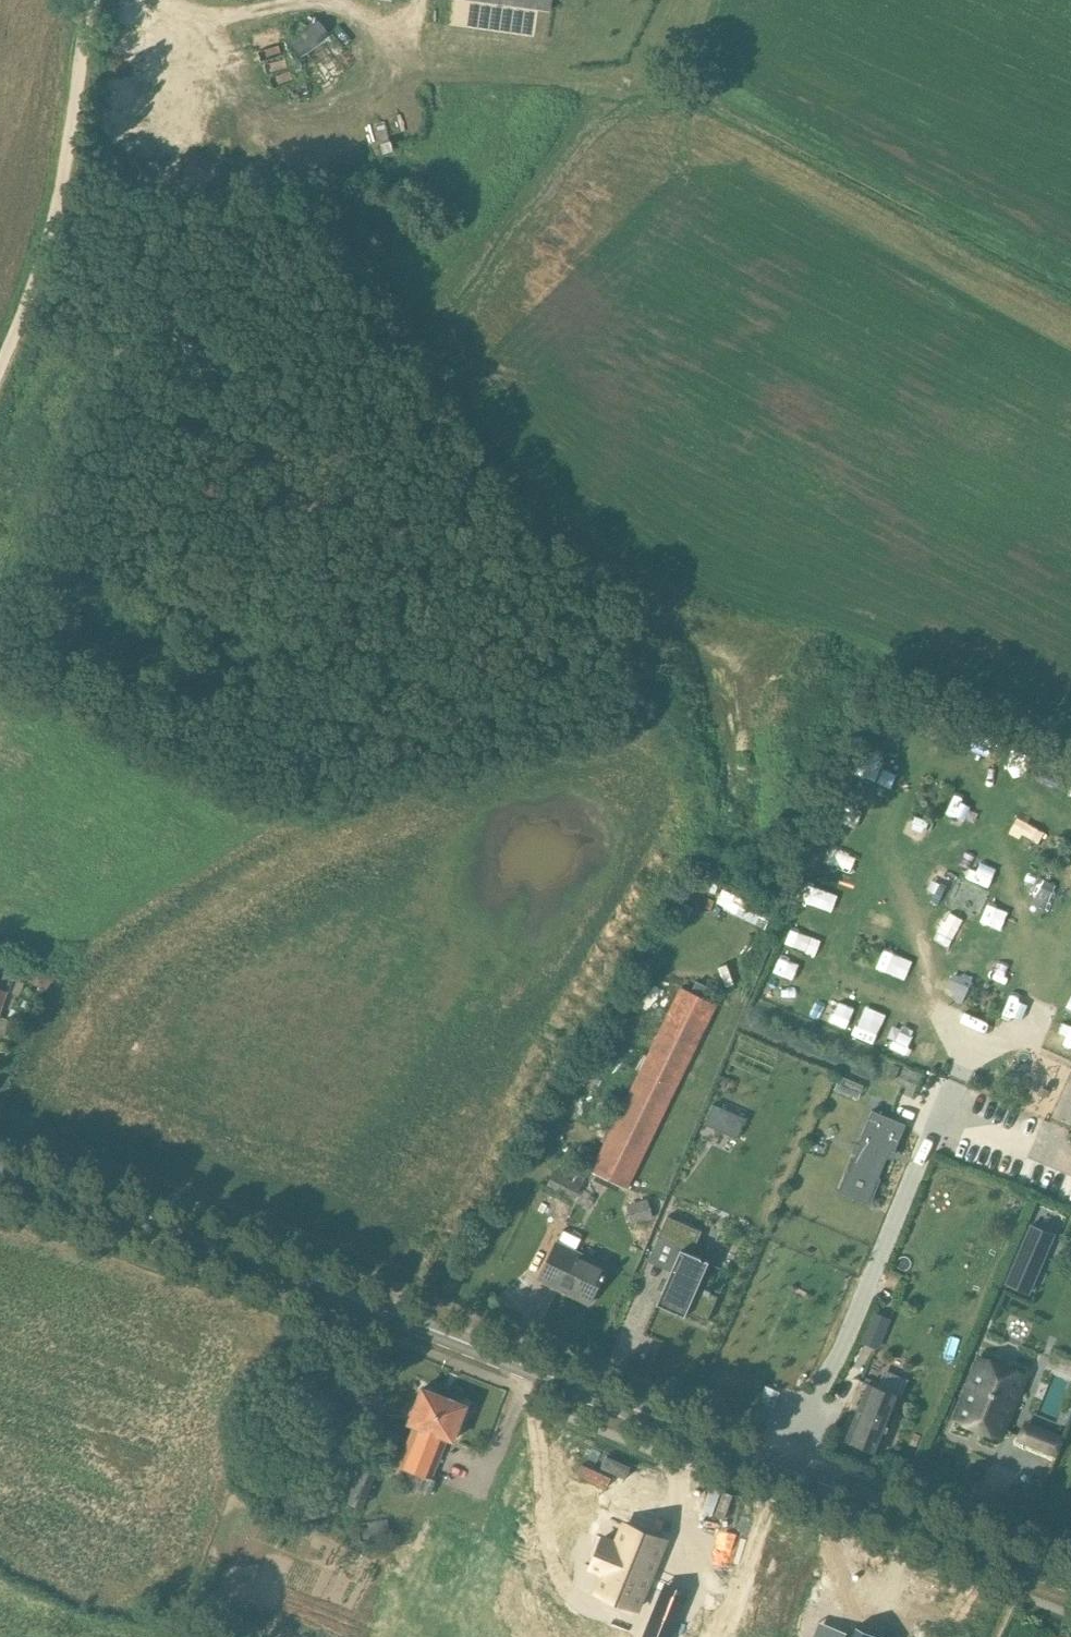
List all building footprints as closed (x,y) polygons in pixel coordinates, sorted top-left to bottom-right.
[(330,34),(316,16),(286,40),(299,58),(330,34)] [(957,790),(949,810),(967,818),(976,798),(957,790)] [(1022,889),(1044,900),(1054,879),(1032,868),(1022,889)] [(708,882),(702,898),(767,924),(773,908),(708,882)] [(948,913),(940,934),(962,942),(970,920),(948,913)] [(987,979),(1004,986),(1017,955),(1000,948),(987,979)] [(56,975),(33,965),(26,979),(49,990),(56,975)] [(711,988),(697,981),(692,991),(681,986),(591,1171),(629,1189),(719,1004),(706,998),(711,988)] [(912,1035),(905,1053),(924,1061),(932,1044),(912,1035)] [(714,1104),(705,1124),(717,1129),(726,1109),(714,1104)] [(849,1172),(847,1178),(858,1182),(857,1184),(862,1186),(863,1184),(874,1189),(879,1177),(887,1158),(891,1149),(895,1151),(906,1124),(872,1110),(858,1144),(860,1145),(857,1154),(849,1172)] [(587,1177),(558,1164),(548,1186),(576,1199),(587,1177)] [(654,1218),(648,1198),(628,1204),(634,1225),(654,1218)] [(681,1244),(655,1303),(683,1315),(685,1311),(706,1321),(717,1295),(696,1286),(707,1261),(690,1253),(701,1230),(666,1215),(658,1233),(681,1244)] [(1031,1225),(1006,1283),(1029,1293),(1054,1234),(1031,1225)] [(607,1267),(557,1242),(539,1279),(590,1303),(607,1267)] [(873,1311),(860,1341),(877,1348),(889,1317),(873,1311)] [(1000,1436),(1025,1375),(981,1358),(957,1418),(1000,1436)] [(856,1416),(847,1440),(880,1453),(902,1396),(869,1383),(856,1416)] [(467,1403),(421,1385),(407,1422),(413,1424),(393,1477),(430,1491),(435,1478),(431,1476),(446,1437),(453,1440),(467,1403)] [(585,1565),(605,1573),(597,1592),(638,1609),(648,1584),(660,1589),(644,1629),(640,1636),(669,1636),(687,1591),(663,1581),(651,1576),(666,1540),(612,1518),(611,1520),(624,1525),(617,1543),(597,1535),(597,1537),(603,1539),(593,1566),(586,1563),(585,1565)] [(391,1537),(388,1519),(359,1523),(361,1541),(391,1537)] [(856,1630),(858,1627),(856,1626),(852,1636),(875,1636),(856,1630)]
